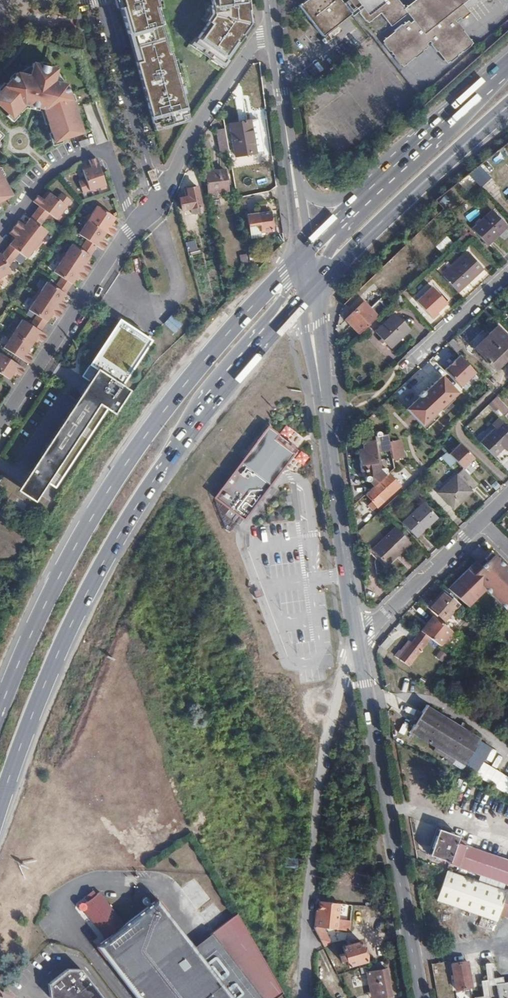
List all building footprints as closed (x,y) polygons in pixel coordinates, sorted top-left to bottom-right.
[(128,33),(133,32),(141,60),(136,61),(139,75),(146,100),(152,123),(158,121),(160,126),(182,120),(181,115),(187,113),(180,86),(183,86),(177,66),(174,67),(170,52),(168,53),(160,25),(162,24),(156,0),(119,0),(128,33)] [(213,15),(193,43),(203,49),(201,52),(212,59),(213,57),(223,64),(243,35),(241,34),(249,24),(247,10),(249,10),(247,0),(211,0),(213,15)] [(342,4),(339,0),(305,0),(298,6),(322,36),(350,14),(347,10),(342,4)] [(342,4),(347,10),(354,5),(350,0),(348,0),(342,4)] [(354,5),(360,12),(359,13),(365,21),(366,20),(368,23),(380,13),(391,26),(407,14),(413,21),(410,23),(408,21),(405,23),(405,22),(404,23),(402,25),(401,25),(394,30),(394,32),(387,38),(385,37),(385,39),(383,41),(384,43),(383,44),(400,65),(401,65),(402,66),(405,64),(406,65),(406,64),(414,57),(415,58),(423,52),(422,51),(428,47),(426,44),(429,42),(431,43),(431,44),(436,52),(437,51),(444,59),(443,60),(444,61),(445,61),(447,63),(449,61),(450,62),(471,46),(470,45),(472,43),(463,31),(464,31),(458,23),(457,23),(455,21),(459,17),(461,20),(470,13),(463,4),(467,0),(415,0),(404,8),(398,0),(350,0),(354,5)] [(487,28),(491,32),(507,17),(507,9),(487,28)] [(82,132),(68,83),(55,81),(58,68),(34,63),(31,76),(19,73),(0,91),(0,105),(11,117),(24,105),(43,108),(54,142),(82,132)] [(300,75),(306,84),(313,79),(306,70),(300,75)] [(251,113),(245,114),(251,148),(257,146),(251,113)] [(245,114),(226,117),(232,151),(251,148),(245,114)] [(226,150),(221,128),(213,130),(217,152),(226,150)] [(96,157),(88,160),(91,167),(88,168),(87,166),(81,168),(86,179),(79,182),(84,193),(106,184),(96,157)] [(470,179),(482,170),(478,165),(466,174),(470,179)] [(208,172),(212,192),(229,189),(225,168),(208,172)] [(10,195),(0,176),(0,200),(10,195)] [(197,188),(188,190),(189,197),(181,199),(183,210),(201,206),(197,188)] [(43,199),(38,195),(33,201),(39,206),(48,214),(55,219),(71,201),(61,193),(57,199),(47,191),(43,196),(45,197),(43,199)] [(115,217),(96,205),(87,220),(106,232),(112,236),(116,229),(110,225),(115,217)] [(48,214),(39,206),(34,211),(44,219),(48,214)] [(268,207),(245,211),(250,235),(261,233),(260,230),(272,227),(268,207)] [(492,209),(472,228),(486,244),(507,225),(492,209)] [(44,219),(34,211),(29,217),(39,224),(44,219)] [(18,220),(13,226),(36,244),(47,230),(39,224),(29,217),(24,224),(18,220)] [(106,232),(87,220),(78,234),(86,239),(96,246),(102,250),(107,243),(101,239),(106,232)] [(18,252),(26,257),(36,244),(13,226),(8,233),(14,237),(8,244),(18,252)] [(440,252),(452,242),(446,236),(435,246),(440,252)] [(96,246),(86,239),(83,244),(93,251),(96,246)] [(194,240),(184,242),(188,255),(197,253),(194,240)] [(80,249),(72,243),(62,258),(87,274),(91,267),(85,263),(90,255),(80,249)] [(18,252),(8,244),(4,250),(13,259),(18,252)] [(93,251),(83,244),(80,249),(90,255),(93,251)] [(4,250),(0,255),(7,267),(13,259),(4,250)] [(467,252),(442,275),(458,291),(483,268),(467,252)] [(9,272),(7,267),(0,255),(0,254),(0,277),(9,272)] [(82,280),(87,274),(62,258),(53,271),(61,277),(71,284),(76,276),(82,280)] [(71,284),(61,277),(58,282),(68,288),(71,284)] [(55,286),(47,281),(37,295),(62,311),(66,305),(60,301),(65,293),(55,286)] [(68,288),(58,282),(55,286),(65,293),(68,288)] [(429,321),(448,307),(433,285),(413,298),(429,321)] [(57,318),(62,311),(37,295),(28,310),(36,315),(46,322),(51,314),(57,318)] [(360,333),(380,314),(373,307),(369,311),(362,304),(347,319),(360,333)] [(395,313),(375,331),(390,346),(409,328),(395,313)] [(46,322),(36,315),(33,319),(43,326),(46,322)] [(171,315),(167,319),(178,329),(182,324),(171,315)] [(151,340),(119,318),(81,376),(88,381),(103,390),(95,401),(106,409),(114,414),(130,390),(122,384),(151,340)] [(41,342),(46,335),(40,331),(30,324),(21,319),(12,333),(31,345),(35,338),(41,342)] [(43,326),(33,319),(30,324),(40,331),(43,326)] [(488,335),(490,337),(476,351),(495,371),(507,359),(507,338),(497,326),(488,335)] [(31,345),(12,333),(3,347),(27,364),(31,357),(25,353),(31,345)] [(453,339),(448,343),(457,353),(462,348),(453,339)] [(23,369),(0,353),(0,374),(8,379),(13,372),(19,375),(23,369)] [(477,375),(461,358),(446,373),(462,389),(477,375)] [(425,393),(424,391),(419,396),(420,398),(407,410),(428,432),(441,419),(437,415),(455,398),(454,397),(457,394),(457,393),(442,377),(425,393)] [(106,409),(95,401),(103,390),(88,381),(29,470),(54,487),(106,409)] [(492,402),(505,417),(507,414),(507,409),(497,398),(492,402)] [(481,443),(495,458),(507,445),(507,427),(503,422),(481,443)] [(267,427),(213,498),(241,518),(242,520),(292,454),(282,446),(273,440),(277,435),(267,427)] [(374,435),(375,439),(377,453),(391,450),(389,442),(387,434),(374,435)] [(375,439),(358,442),(363,472),(370,471),(380,469),(377,453),(375,439)] [(401,440),(389,442),(391,450),(394,460),(405,458),(401,440)] [(294,459),(302,465),(308,456),(300,450),(294,459)] [(446,453),(440,458),(451,470),(457,464),(446,453)] [(387,469),(380,469),(370,471),(372,483),(374,486),(388,474),(387,469)] [(480,485),(465,470),(440,493),(455,509),(480,485)] [(374,486),(367,494),(378,506),(401,485),(389,472),(388,474),(374,486)] [(241,518),(213,498),(226,531),(229,533),(241,518)] [(424,503),(403,522),(417,537),(437,517),(424,503)] [(411,543),(396,527),(372,549),(384,563),(396,552),(398,554),(411,543)] [(396,552),(384,563),(387,565),(398,554),(396,552)] [(441,583),(469,606),(485,590),(507,613),(507,570),(491,552),(483,559),(486,561),(481,566),(469,555),(441,583)] [(459,604),(443,590),(429,607),(445,620),(459,604)] [(451,631),(432,616),(420,632),(421,632),(428,638),(439,646),(451,631)] [(428,638),(421,632),(414,641),(401,659),(409,665),(428,640),(427,639),(428,638)] [(397,655),(401,659),(414,641),(410,638),(397,655)] [(434,657),(441,661),(446,654),(440,650),(434,657)] [(410,731),(465,765),(480,740),(467,732),(469,728),(461,723),(459,727),(426,706),(410,731)] [(466,846),(467,842),(458,839),(459,836),(438,829),(430,855),(450,862),(449,864),(507,883),(507,860),(466,846)] [(507,893),(507,892),(448,872),(438,901),(498,921),(500,915),(507,893)] [(93,888),(84,894),(88,898),(96,892),(93,888)] [(96,892),(88,898),(85,901),(84,900),(81,900),(78,902),(78,905),(80,908),(83,908),(84,908),(106,936),(97,944),(138,997),(239,997),(195,943),(157,895),(125,921),(99,889),(96,892)] [(314,907),(312,924),(337,914),(338,905),(319,901),(318,908),(314,907)] [(284,990),(237,909),(211,930),(265,997),(273,997),(284,990)] [(312,924),(318,937),(322,947),(329,944),(321,926),(336,928),(337,914),(312,924)] [(195,943),(239,997),(265,997),(211,930),(203,937),(195,943)] [(361,940),(343,946),(345,954),(342,955),(343,960),(346,959),(349,965),(367,960),(361,940)] [(467,962),(451,965),(456,991),(472,988),(467,962)] [(50,997),(53,997),(98,997),(67,969),(48,983),(49,990),(50,997)] [(372,971),(375,992),(380,992),(381,997),(390,996),(385,969),(372,971)] [(497,997),(507,997),(507,982),(495,984),(497,997)]
